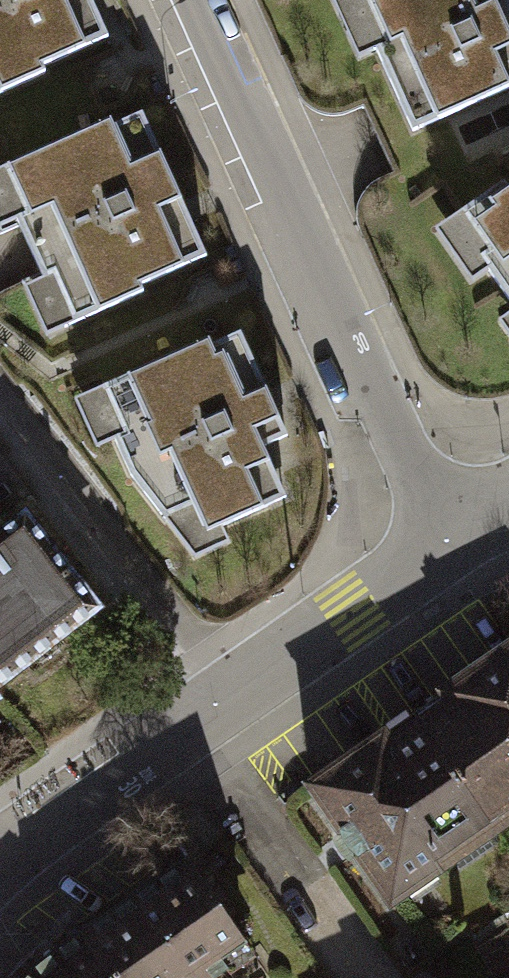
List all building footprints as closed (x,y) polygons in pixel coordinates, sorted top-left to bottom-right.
[(8,93),(37,80),(31,67),(59,54),(78,45),(104,34),(88,0),(0,0),(0,96),(8,93)] [(493,0),(326,0),(355,62),(377,52),(413,128),(438,116),(504,85),(508,83),(508,35),(496,6),(493,0)] [(0,173),(0,228),(12,222),(38,279),(14,289),(38,342),(95,316),(142,291),(140,287),(183,267),(207,256),(183,203),(161,160),(139,114),(109,128),(106,122),(0,173)] [(504,190),(500,185),(432,233),(470,287),(488,274),(508,304),(508,187),(504,190)] [(266,393),(239,333),(201,351),(121,382),(73,406),(95,450),(116,441),(128,483),(191,563),(230,549),(229,530),(262,516),(294,501),(273,450),(290,443),(283,428),(266,393)] [(98,609),(26,515),(0,535),(0,684),(98,609)] [(508,820),(508,648),(414,714),(495,830),(508,820)] [(311,785),(392,901),(495,830),(414,714),(311,785)] [(242,941),(187,861),(80,935),(110,977),(212,977),(225,969),(217,958),(242,941)] [(80,935),(31,970),(25,977),(110,977),(80,935)]
